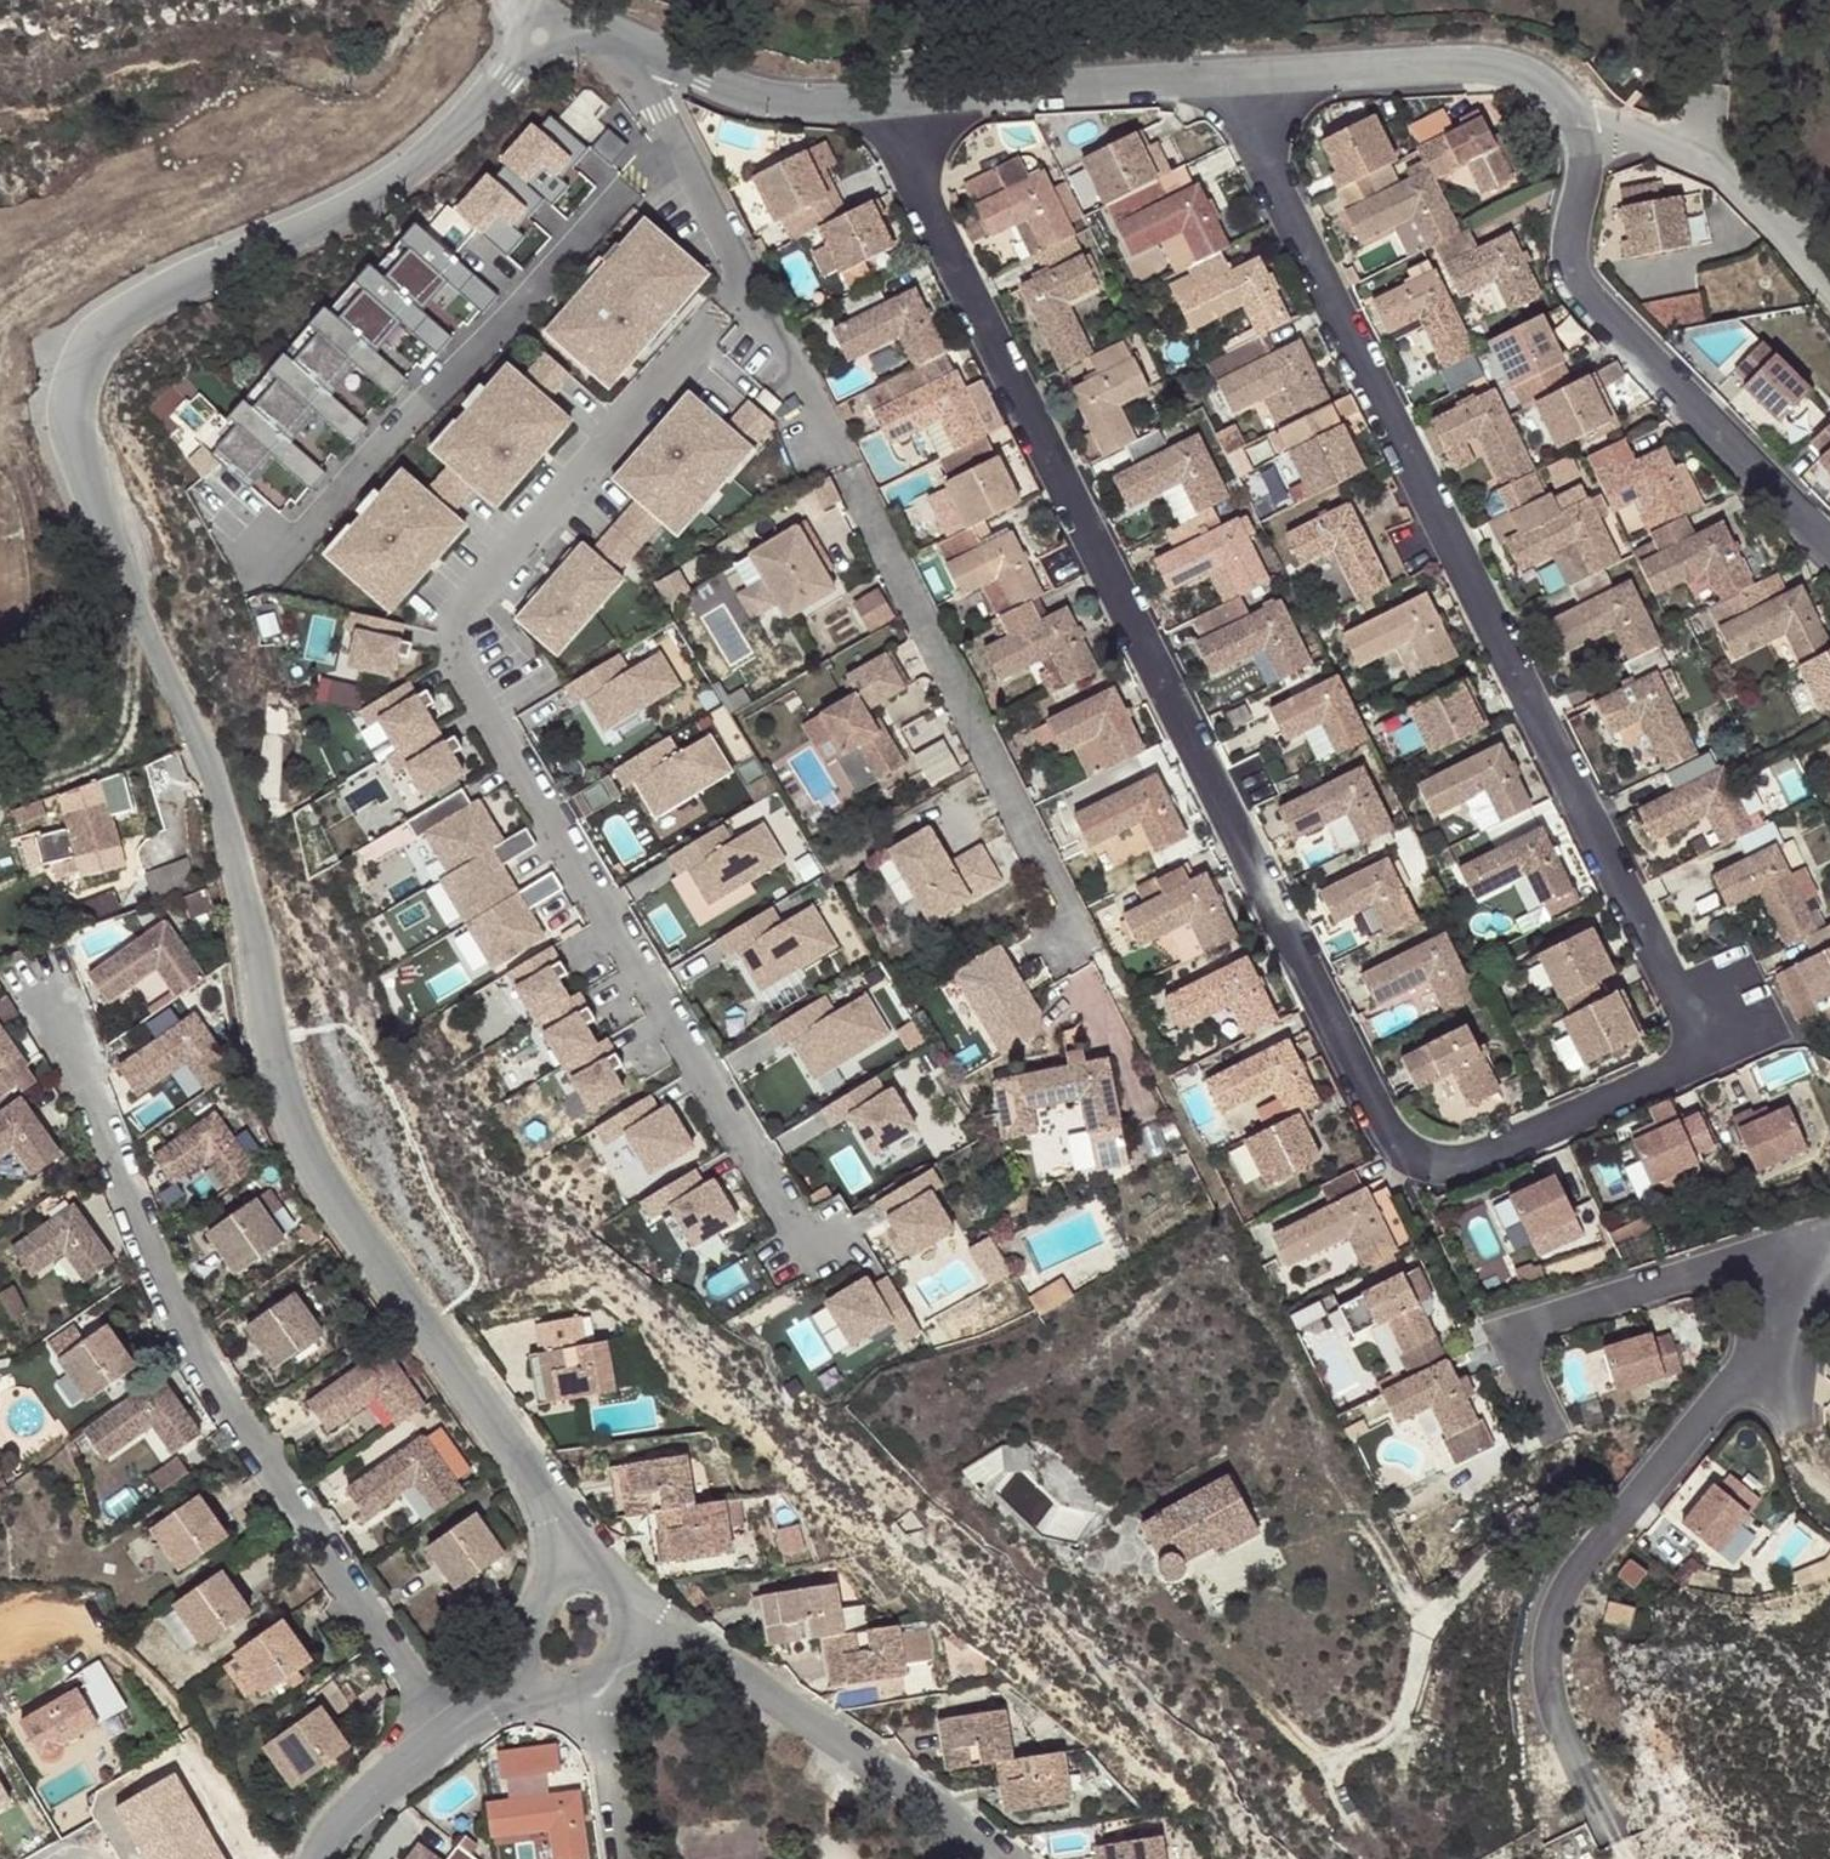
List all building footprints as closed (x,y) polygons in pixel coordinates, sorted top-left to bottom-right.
[(1199,54),(1223,54),(1223,43),(1198,43),(1199,54)] [(586,133),(608,107),(597,96),(574,123),(586,133)] [(1432,175),(1436,183),(1472,167),(1488,199),(1518,185),(1485,121),(1459,134),(1445,110),(1416,124),(1429,152),(1423,157),(1432,175)] [(1388,167),(1394,164),(1368,118),(1316,143),(1332,175),(1326,180),(1333,194),(1388,167)] [(588,154),(549,119),(536,133),(530,127),(498,164),(504,169),(544,204),(551,211),(568,192),(561,185),(588,154)] [(590,149),(606,163),(616,151),(623,143),(608,129),(590,149)] [(1114,199),(1146,184),(1131,158),(1141,152),(1130,132),(1077,157),(1101,205),(1114,199)] [(807,236),(817,231),(839,221),(802,150),(752,175),(776,223),(798,213),(807,236)] [(618,153),(616,151),(606,163),(608,165),(618,153)] [(1037,254),(1067,240),(1035,177),(1020,182),(1010,164),(957,189),(968,213),(955,231),(964,249),(982,241),(1005,230),(1021,262),(1032,256),(1037,254)] [(1435,247),(1461,235),(1436,183),(1432,175),(1400,191),(1388,167),(1333,194),(1361,246),(1394,231),(1414,222),(1428,251),(1435,247)] [(544,204),(504,169),(492,183),(487,179),(454,215),(506,261),(523,242),(516,236),(544,204)] [(1194,264),(1217,253),(1226,249),(1194,186),(1166,202),(1154,180),(1146,184),(1114,199),(1125,220),(1114,225),(1128,252),(1158,238),(1175,274),(1194,264)] [(1669,183),(1633,187),(1639,239),(1625,241),(1629,265),(1698,256),(1688,202),(1674,205),(1672,192),(1669,183)] [(1686,190),(1672,192),(1674,205),(1688,202),(1686,190)] [(884,219),(876,203),(839,221),(817,231),(829,251),(814,259),(826,283),(842,275),(848,286),(872,275),(865,264),(892,252),(878,223),(884,219)] [(1409,260),(1423,253),(1428,251),(1414,222),(1394,231),(1409,260)] [(653,234),(642,225),(618,253),(628,262),(653,234)] [(451,259),(414,227),(398,245),(407,253),(383,281),(421,315),(446,287),(481,317),(484,314),(497,300),(451,259)] [(1471,230),(1461,235),(1435,247),(1462,300),(1497,283),(1514,314),(1543,301),(1510,237),(1482,250),(1471,230)] [(607,393),(632,365),(628,361),(615,349),(627,336),(637,345),(660,318),(668,325),(707,281),(653,234),(628,262),(618,253),(568,309),(578,317),(553,346),(607,393)] [(1091,288),(1067,240),(1037,254),(1032,256),(1041,276),(1013,289),(1054,371),(1075,361),(1083,357),(1085,356),(1060,304),(1091,288)] [(1256,338),(1260,336),(1284,324),(1254,263),(1228,276),(1217,253),(1194,264),(1175,274),(1164,279),(1175,302),(1187,328),(1238,305),(1256,338)] [(383,281),(368,268),(352,286),(361,294),(337,322),(375,356),(400,328),(434,359),(450,341),(421,315),(383,281)] [(1444,394),(1482,375),(1472,355),(1433,274),(1369,308),(1384,338),(1417,322),(1438,364),(1431,370),(1444,394)] [(872,285),(840,300),(851,321),(831,332),(847,365),(900,340),(916,369),(944,355),(912,292),(883,307),(872,285)] [(1652,300),(1657,325),(1711,315),(1707,290),(1652,300)] [(578,317),(568,309),(543,337),(553,346),(578,317)] [(337,322),(323,310),(307,327),(316,335),(291,363),(329,398),(354,369),(389,401),(405,383),(375,356),(337,322)] [(627,336),(615,349),(628,361),(632,365),(636,358),(668,325),(660,318),(637,345),(627,336)] [(1533,377),(1543,402),(1578,385),(1544,320),(1498,342),(1518,383),(1533,377)] [(316,335),(307,327),(282,355),(291,363),(316,335)] [(1787,333),(1752,347),(1759,364),(1754,367),(1773,413),(1814,396),(1787,333)] [(1300,420),(1327,407),(1297,348),(1271,361),(1260,336),(1256,338),(1205,363),(1217,388),(1230,414),(1266,400),(1284,390),(1300,420)] [(1120,339),(1085,356),(1083,357),(1075,361),(1085,380),(1063,391),(1082,428),(1071,435),(1084,459),(1098,451),(1101,458),(1116,451),(1128,445),(1107,405),(1144,387),(1120,339)] [(291,363),(282,355),(266,373),(275,381),(249,409),(288,444),(313,415),(348,447),(364,429),(329,398),(291,363)] [(483,398),(468,415),(454,431),(471,446),(449,472),(472,492),(493,512),(520,483),(544,458),(560,440),(571,429),(547,408),(571,382),(543,357),(523,380),(520,384),(515,380),(506,372),(483,398)] [(1627,381),(1613,367),(1578,385),(1543,402),(1541,403),(1563,445),(1612,421),(1598,395),(1627,381)] [(955,453),(985,440),(962,392),(955,378),(928,392),(916,369),(879,386),(858,397),(869,419),(885,451),(941,424),(955,453)] [(275,381),(266,373),(241,401),(249,409),(275,381)] [(1485,380),(1482,375),(1444,394),(1448,400),(1485,380)] [(980,383),(962,392),(985,440),(1004,431),(980,383)] [(770,386),(758,401),(774,415),(787,401),(770,386)] [(1266,400),(1281,429),(1300,420),(1284,390),(1266,400)] [(1506,491),(1534,477),(1505,421),(1492,395),(1419,430),(1434,458),(1444,452),(1464,443),(1479,436),(1506,491)] [(1357,417),(1347,397),(1327,407),(1300,420),(1281,429),(1278,431),(1287,452),(1310,500),(1357,476),(1334,429),(1357,417)] [(249,409),(241,401),(224,419),(233,427),(209,454),(247,489),(272,461),(307,493),(323,475),(288,444),(249,409)] [(514,624),(543,649),(557,634),(568,643),(606,602),(595,592),(609,576),(628,555),(656,525),(658,527),(681,501),(691,511),(768,426),(749,408),(725,434),(689,401),(662,430),(692,457),(668,483),(639,456),(612,485),(635,506),(613,530),(588,558),(580,551),(514,624)] [(1210,438),(1221,458),(1237,451),(1241,449),(1231,428),(1210,438)] [(692,457),(662,430),(639,456),(668,483),(692,457)] [(471,446),(454,431),(432,457),(449,472),(471,446)] [(1151,433),(1128,445),(1116,451),(1123,470),(1106,481),(1121,510),(1174,485),(1191,522),(1195,520),(1225,506),(1190,442),(1162,454),(1151,433)] [(1812,450),(1825,464),(1821,468),(1829,478),(1829,434),(1812,450)] [(968,532),(984,525),(1019,508),(985,440),(955,453),(939,461),(949,480),(944,483),(946,489),(968,532)] [(1444,452),(1455,474),(1474,464),(1464,443),(1444,452)] [(1672,527),(1687,519),(1700,513),(1684,478),(1671,450),(1643,462),(1633,445),(1590,465),(1613,512),(1654,491),(1672,527)] [(1237,451),(1221,458),(1233,482),(1249,474),(1237,451)] [(1292,509),(1310,500),(1287,452),(1268,462),(1292,509)] [(1700,513),(1718,504),(1701,470),(1684,478),(1700,513)] [(330,566),(353,540),(347,535),(362,518),(377,502),(379,504),(400,476),(395,472),(372,498),(367,493),(353,510),(358,514),(343,531),(338,526),(315,552),(320,557),(330,566)] [(379,504),(377,502),(362,518),(347,535),(353,540),(330,566),(333,568),(387,616),(413,586),(383,560),(407,534),(436,560),(462,531),(449,519),(472,492),(449,472),(425,499),(405,481),(400,476),(379,504)] [(1538,475),(1534,477),(1506,491),(1499,494),(1509,513),(1519,534),(1505,542),(1521,571),(1547,558),(1564,590),(1574,586),(1587,579),(1606,570),(1619,564),(1579,487),(1552,501),(1538,475)] [(968,532),(946,489),(927,499),(948,542),(968,532)] [(691,511),(681,501),(658,527),(668,536),(691,511)] [(1265,503),(1247,512),(1255,527),(1273,518),(1265,503)] [(1519,534),(1509,513),(1494,523),(1505,542),(1519,534)] [(1358,607),(1387,593),(1348,514),(1285,544),(1298,575),(1334,558),(1358,607)] [(1710,571),(1725,603),(1753,589),(1722,529),(1698,541),(1687,519),(1672,527),(1654,536),(1663,557),(1640,567),(1655,598),(1710,571)] [(1235,600),(1267,585),(1237,526),(1206,542),(1195,520),(1191,522),(1160,537),(1171,558),(1147,568),(1164,601),(1204,578),(1221,570),(1235,600)] [(782,626),(834,595),(822,577),(828,572),(803,525),(746,559),(759,583),(773,610),(782,626)] [(1007,618),(1036,603),(1008,540),(996,544),(984,525),(968,532),(948,542),(939,546),(949,565),(941,572),(955,600),(973,591),(990,627),(1007,618)] [(436,560),(407,534),(383,560),(413,586),(436,560)] [(1219,609),(1233,601),(1235,600),(1221,570),(1204,578),(1219,609)] [(1606,570),(1587,579),(1574,586),(1580,606),(1546,624),(1561,656),(1616,628),(1633,661),(1659,648),(1661,647),(1629,585),(1616,593),(1606,570)] [(620,586),(609,576),(595,592),(606,602),(620,586)] [(1829,656),(1829,640),(1803,587),(1787,595),(1778,576),(1753,589),(1725,603),(1711,610),(1720,629),(1732,657),(1784,631),(1804,669),(1829,656)] [(694,599),(680,579),(653,598),(664,617),(694,599)] [(759,583),(733,597),(747,624),(773,610),(759,583)] [(877,629),(903,614),(887,586),(861,601),(877,629)] [(1276,684),(1306,670),(1276,605),(1243,621),(1233,601),(1219,609),(1192,622),(1200,639),(1191,646),(1207,673),(1257,650),(1276,684)] [(1425,675),(1455,660),(1426,602),(1346,643),(1359,669),(1411,647),(1425,675)] [(1063,693),(1097,677),(1065,614),(1045,622),(1036,603),(1007,618),(990,627),(987,628),(998,649),(982,656),(997,684),(1046,659),(1063,693)] [(400,629),(345,616),(340,636),(352,639),(345,671),(388,681),(393,660),(404,662),(408,648),(396,646),(400,629)] [(568,643),(557,634),(543,649),(554,659),(568,643)] [(657,634),(632,651),(641,665),(666,648),(657,634)] [(1659,648),(1633,661),(1625,665),(1634,686),(1595,705),(1611,736),(1643,719),(1666,767),(1698,752),(1661,676),(1671,672),(1659,648)] [(1804,669),(1829,715),(1829,656),(1804,669)] [(853,750),(876,787),(904,769),(881,733),(875,736),(859,711),(896,688),(877,657),(840,680),(850,696),(798,728),(823,769),(832,763),(853,750)] [(625,676),(616,660),(561,692),(571,710),(580,704),(600,737),(676,691),(656,658),(625,676)] [(370,707),(375,683),(333,676),(329,699),(370,707)] [(1364,746),(1348,712),(1331,682),(1269,711),(1286,747),(1304,737),(1321,729),(1335,756),(1337,759),(1364,746)] [(1426,759),(1482,733),(1468,707),(1475,702),(1466,683),(1402,713),(1426,759)] [(396,754),(431,733),(420,714),(431,708),(423,695),(413,701),(404,687),(358,714),(368,730),(378,723),(396,754)] [(1083,788),(1141,761),(1109,697),(1047,730),(1062,760),(1068,758),(1083,788)] [(719,729),(738,760),(753,751),(725,706),(682,733),(690,747),(719,729)] [(935,782),(969,769),(946,710),(912,724),(935,782)] [(1321,729),(1304,737),(1317,764),(1335,756),(1321,729)] [(396,754),(383,762),(392,777),(403,771),(421,802),(459,779),(448,760),(458,754),(451,742),(440,748),(431,733),(396,754)] [(675,759),(665,743),(610,776),(621,793),(630,788),(651,824),(728,778),(706,741),(675,759)] [(853,750),(832,763),(854,800),(876,787),(853,750)] [(1501,825),(1529,812),(1500,751),(1418,789),(1433,819),(1485,794),(1501,825)] [(1709,775),(1698,752),(1666,767),(1662,769),(1673,790),(1639,808),(1655,840),(1709,812),(1725,845),(1738,839),(1759,829),(1729,767),(1709,775)] [(1361,851),(1392,838),(1358,772),(1275,812),(1289,839),(1324,824),(1344,815),(1357,843),(1361,851)] [(1153,861),(1183,845),(1155,785),(1076,821),(1088,851),(1137,829),(1153,861)] [(462,791),(406,824),(416,842),(425,837),(449,877),(504,844),(479,803),(472,807),(462,791)] [(92,833),(119,827),(111,793),(92,796),(93,805),(79,807),(77,794),(67,796),(73,825),(41,833),(45,860),(76,854),(95,850),(95,847),(92,833)] [(930,814),(955,847),(981,828),(966,808),(953,818),(943,805),(930,814)] [(1344,815),(1324,824),(1338,852),(1357,843),(1344,815)] [(1778,819),(1759,829),(1738,839),(1750,862),(1714,879),(1729,906),(1761,889),(1789,942),(1803,934),(1820,926),(1806,899),(1822,891),(1798,835),(1788,839),(1778,819)] [(122,840),(119,827),(92,833),(95,847),(122,840)] [(718,831),(663,864),(674,882),(683,876),(704,912),(745,888),(781,867),(759,830),(728,848),(718,831)] [(537,848),(526,831),(504,844),(449,877),(440,882),(466,926),(518,895),(502,869),(537,848)] [(1578,909),(1542,835),(1460,873),(1475,904),(1528,878),(1544,910),(1550,923),(1578,909)] [(882,868),(929,935),(996,888),(973,855),(944,876),(920,842),(882,868)] [(144,868),(155,896),(196,880),(189,851),(144,868)] [(663,864),(656,869),(694,933),(752,898),(745,888),(704,912),(683,876),(674,882),(663,864)] [(1381,944),(1411,930),(1378,867),(1314,896),(1330,927),(1363,912),(1381,944)] [(563,892),(553,875),(518,895),(466,926),(492,971),(544,939),(528,913),(563,892)] [(1122,921),(1138,953),(1187,932),(1200,958),(1231,944),(1202,883),(1185,891),(1178,877),(1132,899),(1139,913),(1122,921)] [(1721,910),(1729,906),(1714,879),(1707,883),(1721,910)] [(86,895),(94,915),(122,903),(114,884),(86,895)] [(187,899),(195,921),(222,911),(213,889),(187,899)] [(777,931),(767,914),(713,947),(723,964),(732,959),(756,999),(832,953),(808,912),(777,931)] [(1820,926),(1803,934),(1815,957),(1801,964),(1802,967),(1827,1012),(1829,1018),(1829,921),(1820,926)] [(180,999),(207,980),(167,923),(94,975),(112,1003),(159,970),(180,999)] [(1598,987),(1616,978),(1596,936),(1544,960),(1565,1003),(1598,987)] [(1441,1014),(1470,1000),(1440,942),(1362,982),(1377,1008),(1426,984),(1441,1014)] [(569,977),(552,950),(508,976),(536,1022),(569,1002),(558,983),(569,977)] [(993,957),(948,989),(995,1066),(1030,1045),(1036,1018),(993,957)] [(1242,1040),(1275,1025),(1244,964),(1160,1000),(1177,1035),(1230,1011),(1242,1040)] [(1827,1012),(1802,967),(1792,972),(1816,1018),(1827,1012)] [(1592,1075),(1643,1050),(1630,1023),(1638,1018),(1626,998),(1608,1007),(1598,987),(1565,1003),(1575,1023),(1566,1027),(1575,1043),(1592,1075)] [(0,996),(0,1014),(4,1020),(20,1010),(8,991),(0,996)] [(596,1023),(580,995),(536,1022),(563,1068),(597,1048),(586,1029),(596,1023)] [(830,1019),(820,1003),(765,1036),(776,1053),(785,1048),(809,1087),(885,1042),(861,1001),(830,1019)] [(0,1014),(0,1072),(6,1081),(31,1062),(33,1060),(4,1020),(0,1014)] [(210,1088),(237,1069),(221,1047),(197,1014),(122,1068),(141,1094),(189,1061),(210,1088)] [(1470,1111),(1500,1095),(1470,1037),(1405,1066),(1418,1093),(1452,1075),(1470,1111)] [(624,1069),(607,1042),(563,1068),(590,1113),(624,1093),(613,1075),(624,1069)] [(1592,1075),(1575,1043),(1553,1054),(1570,1086),(1592,1075)] [(1283,1125),(1305,1115),(1315,1110),(1284,1047),(1198,1084),(1214,1114),(1267,1092),(1271,1100),(1283,1125)] [(31,1062),(6,1081),(17,1096),(42,1079),(31,1062)] [(1011,1089),(1017,1120),(1076,1107),(1093,1179),(1124,1171),(1116,1135),(1100,1066),(1011,1089)] [(879,1102),(870,1086),(815,1118),(825,1136),(844,1125),(850,1121),(859,1138),(853,1141),(866,1162),(909,1136),(886,1098),(879,1102)] [(25,1094),(0,1111),(0,1153),(15,1143),(34,1172),(63,1151),(25,1094)] [(661,1115),(651,1098),(597,1130),(607,1148),(627,1136),(650,1175),(693,1149),(681,1128),(675,1132),(664,1113),(661,1115)] [(1665,1130),(1691,1118),(1682,1098),(1656,1110),(1665,1130)] [(1250,1110),(1263,1135),(1283,1125),(1271,1100),(1250,1110)] [(1738,1130),(1764,1183),(1827,1152),(1808,1111),(1776,1127),(1763,1134),(1759,1125),(1757,1121),(1738,1130)] [(230,1188),(258,1167),(217,1113),(160,1156),(181,1182),(211,1161),(230,1188)] [(1263,1135),(1243,1145),(1262,1187),(1314,1164),(1301,1137),(1312,1132),(1305,1115),(1283,1125),(1263,1135)] [(1759,1125),(1763,1134),(1776,1127),(1772,1119),(1759,1125)] [(844,1125),(853,1141),(859,1138),(850,1121),(844,1125)] [(1685,1132),(1638,1154),(1657,1194),(1703,1173),(1685,1132)] [(1548,1156),(1556,1178),(1578,1170),(1570,1148),(1548,1156)] [(705,1189),(696,1173),(641,1205),(652,1223),(671,1211),(694,1250),(738,1224),(726,1203),(720,1206),(709,1187),(705,1189)] [(1359,1274),(1390,1259),(1350,1175),(1310,1194),(1320,1212),(1268,1236),(1282,1268),(1344,1239),(1359,1274)] [(934,1196),(924,1178),(870,1211),(881,1228),(887,1224),(896,1241),(891,1244),(903,1265),(946,1239),(924,1202),(934,1196)] [(1533,1250),(1580,1228),(1561,1188),(1514,1209),(1533,1250)] [(288,1233),(260,1195),(214,1229),(243,1266),(288,1233)] [(821,1195),(800,1208),(806,1218),(827,1206),(821,1195)] [(115,1260),(76,1204),(17,1246),(36,1273),(68,1250),(87,1279),(115,1260)] [(313,1214),(298,1223),(307,1238),(321,1230),(313,1214)] [(887,1224),(881,1228),(891,1244),(896,1241),(887,1224)] [(1398,1379),(1439,1360),(1410,1300),(1420,1296),(1408,1274),(1331,1311),(1344,1337),(1382,1318),(1400,1355),(1391,1360),(1398,1379)] [(913,1335),(881,1281),(864,1291),(862,1288),(844,1300),(840,1294),(818,1307),(844,1350),(884,1326),(896,1346),(913,1335)] [(333,1333),(303,1293),(255,1328),(285,1369),(333,1333)] [(531,1353),(535,1378),(549,1376),(554,1404),(617,1393),(608,1341),(588,1344),(583,1316),(540,1324),(545,1351),(531,1353)] [(137,1362),(108,1323),(63,1354),(91,1395),(137,1362)] [(1646,1338),(1596,1348),(1605,1391),(1672,1377),(1665,1340),(1647,1344),(1646,1338)] [(399,1429),(426,1410),(383,1352),(309,1406),(327,1431),(374,1399),(399,1429)] [(1398,1379),(1371,1392),(1385,1424),(1424,1405),(1441,1438),(1442,1439),(1451,1458),(1486,1441),(1475,1422),(1471,1424),(1439,1360),(1398,1379)] [(204,1431),(164,1373),(87,1424),(108,1455),(155,1423),(176,1450),(204,1431)] [(535,1378),(539,1406),(554,1404),(549,1376),(535,1378)] [(437,1511),(465,1491),(423,1432),(345,1488),(365,1516),(414,1482),(437,1511)] [(954,1459),(969,1483),(995,1463),(1000,1462),(1014,1461),(1018,1461),(1015,1433),(992,1436),(954,1459)] [(169,1491),(199,1472),(187,1453),(157,1473),(169,1491)] [(618,1520),(644,1517),(693,1510),(687,1461),(623,1470),(625,1496),(614,1498),(618,1520)] [(1216,1544),(1248,1526),(1216,1469),(1130,1515),(1138,1537),(1132,1541),(1127,1552),(1128,1560),(1131,1571),(1140,1578),(1150,1580),(1163,1578),(1168,1572),(1175,1565),(1175,1555),(1210,1536),(1216,1544)] [(1694,1491),(1662,1530),(1697,1558),(1740,1504),(1710,1480),(1698,1494),(1694,1491)] [(228,1537),(197,1494),(152,1525),(182,1568),(228,1537)] [(727,1557),(720,1506),(693,1510),(644,1517),(647,1536),(660,1536),(666,1565),(727,1557)] [(506,1554),(477,1513),(428,1547),(459,1588),(506,1554)] [(252,1611),(222,1569),(177,1602),(204,1643),(252,1611)] [(1613,1569),(1602,1592),(1626,1605),(1634,1583),(1613,1569)] [(751,1652),(812,1643),(829,1641),(823,1595),(758,1602),(760,1630),(748,1633),(751,1652)] [(1620,1624),(1596,1613),(1588,1634),(1613,1646),(1620,1624)] [(312,1657),(282,1616),(234,1650),(256,1683),(262,1692),(312,1657)] [(829,1641),(812,1643),(815,1664),(806,1667),(811,1697),(888,1686),(886,1674),(915,1669),(909,1630),(880,1634),(829,1641)] [(256,1683),(234,1650),(220,1660),(243,1692),(256,1683)] [(136,1718),(107,1671),(79,1688),(88,1702),(31,1733),(43,1755),(43,1759),(44,1763),(48,1767),(53,1771),(59,1770),(66,1767),(69,1761),(70,1758),(108,1736),(108,1735),(136,1718)] [(662,1683),(654,1676),(638,1695),(646,1702),(662,1683)] [(347,1749),(319,1708),(273,1739),(302,1780),(347,1749)] [(925,1776),(978,1768),(993,1766),(986,1711),(917,1721),(925,1776)] [(472,1805),(476,1840),(532,1836),(535,1858),(567,1858),(560,1796),(529,1800),(527,1779),(542,1778),(540,1752),(479,1759),(483,1783),(489,1783),(491,1803),(472,1805)] [(1052,1810),(1045,1758),(993,1766),(978,1768),(986,1819),(1052,1810)] [(14,1794),(0,1769),(0,1802),(14,1794)] [(187,1772),(130,1803),(161,1858),(235,1858),(187,1772)] [(1149,1840),(1080,1848),(1082,1858),(1152,1858),(1149,1840)] [(437,1846),(425,1858),(455,1858),(437,1846)] [(400,1850),(391,1858),(414,1858),(400,1850)]
